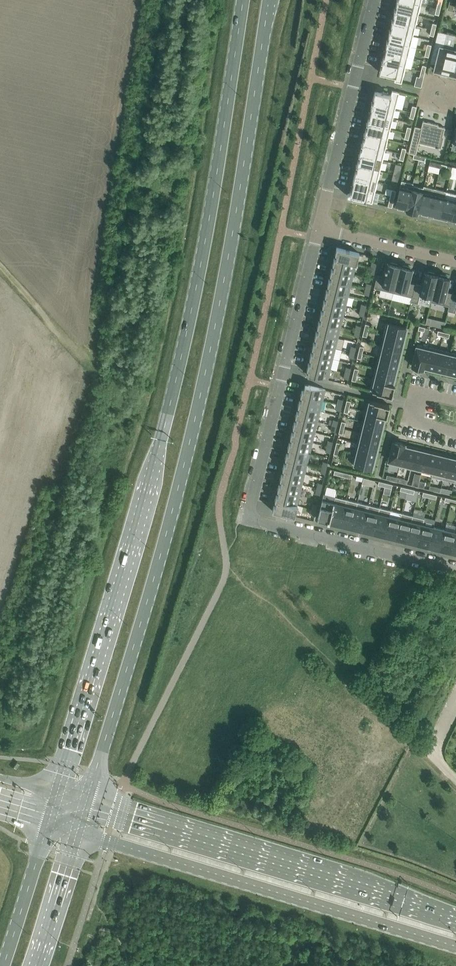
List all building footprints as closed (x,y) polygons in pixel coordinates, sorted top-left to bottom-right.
[(396,4),(395,9),(394,8),(394,9),(418,14),(421,4),(404,0),(397,0),(396,4)] [(395,9),(394,14),(392,19),(391,19),(416,25),(418,14),(394,9),(395,9)] [(392,20),(391,25),(390,29),(389,29),(389,30),(413,35),(416,25),(391,19),(392,20)] [(390,30),(388,35),(387,40),(386,40),(410,46),(413,35),(389,30),(390,30)] [(438,31),(430,63),(436,64),(435,70),(441,71),(440,72),(448,74),(448,73),(455,75),(455,50),(443,47),(447,33),(438,31)] [(387,41),(385,51),(408,56),(410,46),(386,40),(387,41)] [(381,61),(382,61),(405,67),(408,56),(385,51),(382,61),(381,61)] [(401,82),(405,67),(382,61),(379,72),(388,74),(387,76),(388,76),(391,77),(392,77),(392,75),(395,76),(394,81),(401,82)] [(371,101),(371,102),(395,108),(395,107),(402,109),(406,95),(399,93),(399,92),(392,90),(391,95),(388,94),(388,92),(387,92),(384,92),(384,91),(383,91),(383,93),(375,91),(372,101),(371,101)] [(370,112),(393,118),(395,108),(372,102),(371,102),(372,102),(370,112)] [(390,128),(393,118),(370,112),(367,123),(366,122),(366,123),(390,128)] [(408,152),(414,154),(416,154),(419,142),(437,147),(437,148),(438,149),(439,147),(441,148),(444,136),(443,136),(445,127),(438,125),(438,124),(427,122),(427,124),(424,123),(422,122),(421,127),(415,126),(408,152)] [(388,139),(390,128),(366,123),(367,123),(365,133),(364,133),(388,139)] [(364,134),(363,138),(362,144),(361,143),(361,144),(362,144),(385,149),(388,139),(364,133),(364,134)] [(359,154),(383,160),(385,149),(362,144),(359,154)] [(357,165),(380,170),(383,160),(359,154),(357,165)] [(380,170),(357,165),(356,165),(357,165),(354,175),(377,181),(380,170)] [(354,175),(352,186),(375,191),(377,181),(354,175)] [(406,210),(413,183),(401,180),(395,205),(406,208),(406,210)] [(413,183),(406,210),(417,212),(424,185),(423,187),(413,185),(413,183)] [(418,211),(429,213),(435,188),(424,185),(417,212),(418,212),(418,211)] [(352,186),(350,192),(349,192),(348,192),(348,193),(347,193),(347,194),(347,195),(347,196),(348,196),(349,197),(372,202),(375,191),(352,186)] [(429,213),(440,216),(446,191),(435,188),(429,213)] [(440,216),(451,219),(455,199),(455,193),(446,191),(440,216)] [(337,254),(336,258),(357,263),(359,253),(337,247),(335,253),(337,254)] [(335,264),(333,269),(353,273),(356,264),(357,264),(357,263),(336,258),(334,258),(333,264),(335,264)] [(384,276),(377,274),(374,287),(393,292),(400,266),(397,265),(398,263),(391,262),(391,263),(387,263),(386,269),(385,269),(385,271),(384,276)] [(393,292),(411,297),(412,297),(415,284),(409,282),(412,269),(409,268),(410,266),(403,265),(403,266),(400,266),(393,292)] [(332,275),(331,279),(351,284),(353,273),(333,269),(331,268),(330,274),(332,275)] [(421,285),(415,284),(412,297),(411,297),(410,301),(418,303),(420,293),(432,296),(437,275),(435,274),(435,273),(428,271),(428,273),(425,272),(421,285)] [(430,301),(431,301),(449,306),(453,293),(446,291),(450,278),(447,277),(447,276),(440,274),(440,275),(437,275),(432,296),(430,301)] [(329,285),(328,290),(348,294),(351,284),(331,279),(329,279),(327,285),(329,285)] [(327,296),(326,300),(345,305),(348,294),(328,290),(326,289),(325,295),(327,296)] [(453,293),(449,306),(448,310),(448,311),(455,312),(455,308),(455,294),(453,293)] [(324,306),(323,311),(343,315),(345,305),(326,300),(324,300),(322,306),(324,306)] [(322,317),(321,321),(340,326),(343,315),(323,311),(321,310),(320,316),(322,317)] [(444,327),(446,321),(428,317),(426,323),(444,327)] [(319,327),(318,332),(338,336),(340,326),(321,321),(319,321),(317,327),(319,327)] [(406,328),(386,323),(384,334),(405,340),(407,333),(405,333),(406,328)] [(317,338),(315,342),(335,347),(338,336),(318,332),(316,331),(315,337),(317,338)] [(405,340),(384,334),(381,345),(401,350),(402,345),(404,346),(405,340)] [(314,348),(313,353),(333,357),(335,347),(315,342),(313,342),(312,348),(314,348)] [(417,344),(412,365),(414,366),(424,368),(424,367),(429,347),(417,344)] [(401,350),(381,345),(378,356),(400,362),(401,355),(400,355),(401,350)] [(434,371),(440,349),(429,347),(424,367),(428,368),(428,369),(434,371)] [(446,372),(451,352),(440,349),(434,371),(441,372),(441,371),(446,372)] [(311,358),(310,363),(330,368),(333,357),(313,353),(311,352),(309,358),(311,358)] [(455,376),(455,353),(451,352),(446,372),(451,373),(450,375),(455,376)] [(400,362),(378,356),(375,367),(395,372),(397,368),(398,368),(400,362)] [(330,368),(310,363),(308,363),(307,369),(309,369),(308,374),(328,379),(327,379),(330,368)] [(373,379),(394,384),(396,378),(394,377),(395,372),(375,367),(373,379)] [(370,390),(392,395),(394,384),(373,379),(370,390)] [(325,389),(305,384),(304,389),(302,389),(300,395),(302,395),(322,400),(325,389)] [(322,400),(302,395),(301,400),(299,399),(298,405),(300,406),(320,411),(322,400)] [(365,410),(387,416),(389,405),(368,399),(366,405),(365,410)] [(320,411),(300,406),(299,410),(297,410),(295,416),(297,416),(317,421),(320,411)] [(387,416),(365,410),(362,421),(382,426),(384,421),(385,422),(387,416)] [(317,421),(297,416),(296,421),(294,420),(293,426),(295,427),(314,432),(317,421)] [(382,426),(362,421),(360,432),(382,437),(383,431),(381,431),(382,426)] [(314,432),(295,427),(294,431),(292,431),(290,437),(292,437),(312,442),(314,432)] [(382,437),(360,432),(357,442),(377,447),(378,442),(380,443),(382,437)] [(312,442),(292,437),(291,442),(289,441),(288,447),(290,448),(309,453),(312,442)] [(388,463),(399,466),(404,444),(393,441),(388,460),(388,463)] [(355,452),(376,458),(378,452),(376,452),(377,447),(357,442),(355,452)] [(411,466),(416,447),(409,445),(409,447),(405,446),(405,444),(404,444),(399,466),(411,469),(411,466)] [(422,448),(416,447),(411,466),(422,469),(426,451),(422,450),(422,448)] [(309,453),(290,448),(288,452),(286,452),(285,458),(287,458),(307,463),(309,453)] [(431,452),(426,451),(422,469),(433,471),(438,452),(432,450),(431,452)] [(355,452),(352,463),(372,468),(373,463),(375,464),(376,458),(355,452)] [(433,471),(431,476),(443,479),(448,456),(444,455),(444,454),(438,452),(433,471)] [(448,456),(443,479),(454,482),(455,477),(455,473),(455,457),(454,456),(453,458),(448,456)] [(307,463),(287,458),(286,463),(284,462),(282,468),(284,469),(304,474),(307,463)] [(304,474),(284,469),(283,473),(281,473),(280,479),(282,479),(302,484),(304,474)] [(362,481),(362,483),(373,486),(374,479),(370,478),(363,477),(362,481)] [(302,484),(282,479),(281,484),(279,483),(277,489),(279,490),(299,495),(302,484)] [(299,495),(279,490),(278,494),(276,494),(275,500),(277,500),(297,505),(298,505),(297,504),(299,495)] [(322,499),(318,518),(329,521),(333,502),(335,496),(324,494),(324,493),(322,499)] [(329,521),(340,524),(346,499),(335,496),(333,502),(329,521)] [(340,524),(351,527),(357,502),(346,499),(340,524)] [(297,505),(277,500),(276,505),(274,504),(272,510),(295,516),(297,505)] [(357,502),(351,527),(362,529),(368,504),(357,502)] [(362,529),(373,532),(379,507),(368,504),(362,529)] [(379,507),(373,532),(384,535),(390,510),(379,507)] [(390,510),(384,535),(395,537),(402,513),(390,510)] [(395,537),(407,540),(413,515),(402,513),(395,537)] [(407,540),(418,543),(422,524),(423,524),(424,518),(413,515),(407,540)] [(418,543),(429,546),(434,527),(423,524),(422,524),(418,543)] [(429,546),(440,548),(445,529),(434,527),(429,546)] [(451,551),(455,532),(445,529),(440,548),(451,551)]
